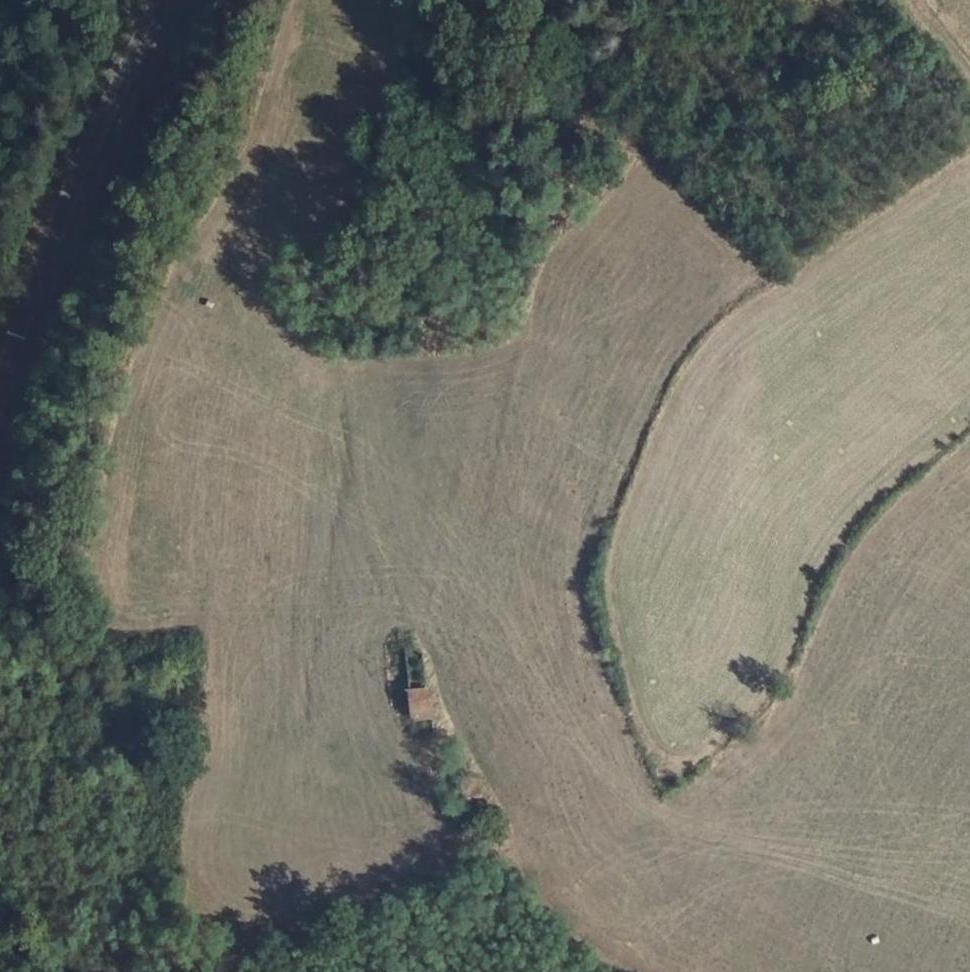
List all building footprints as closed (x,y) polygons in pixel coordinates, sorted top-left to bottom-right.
[(425,666),(408,668),(413,720),(431,718),(425,666)]
